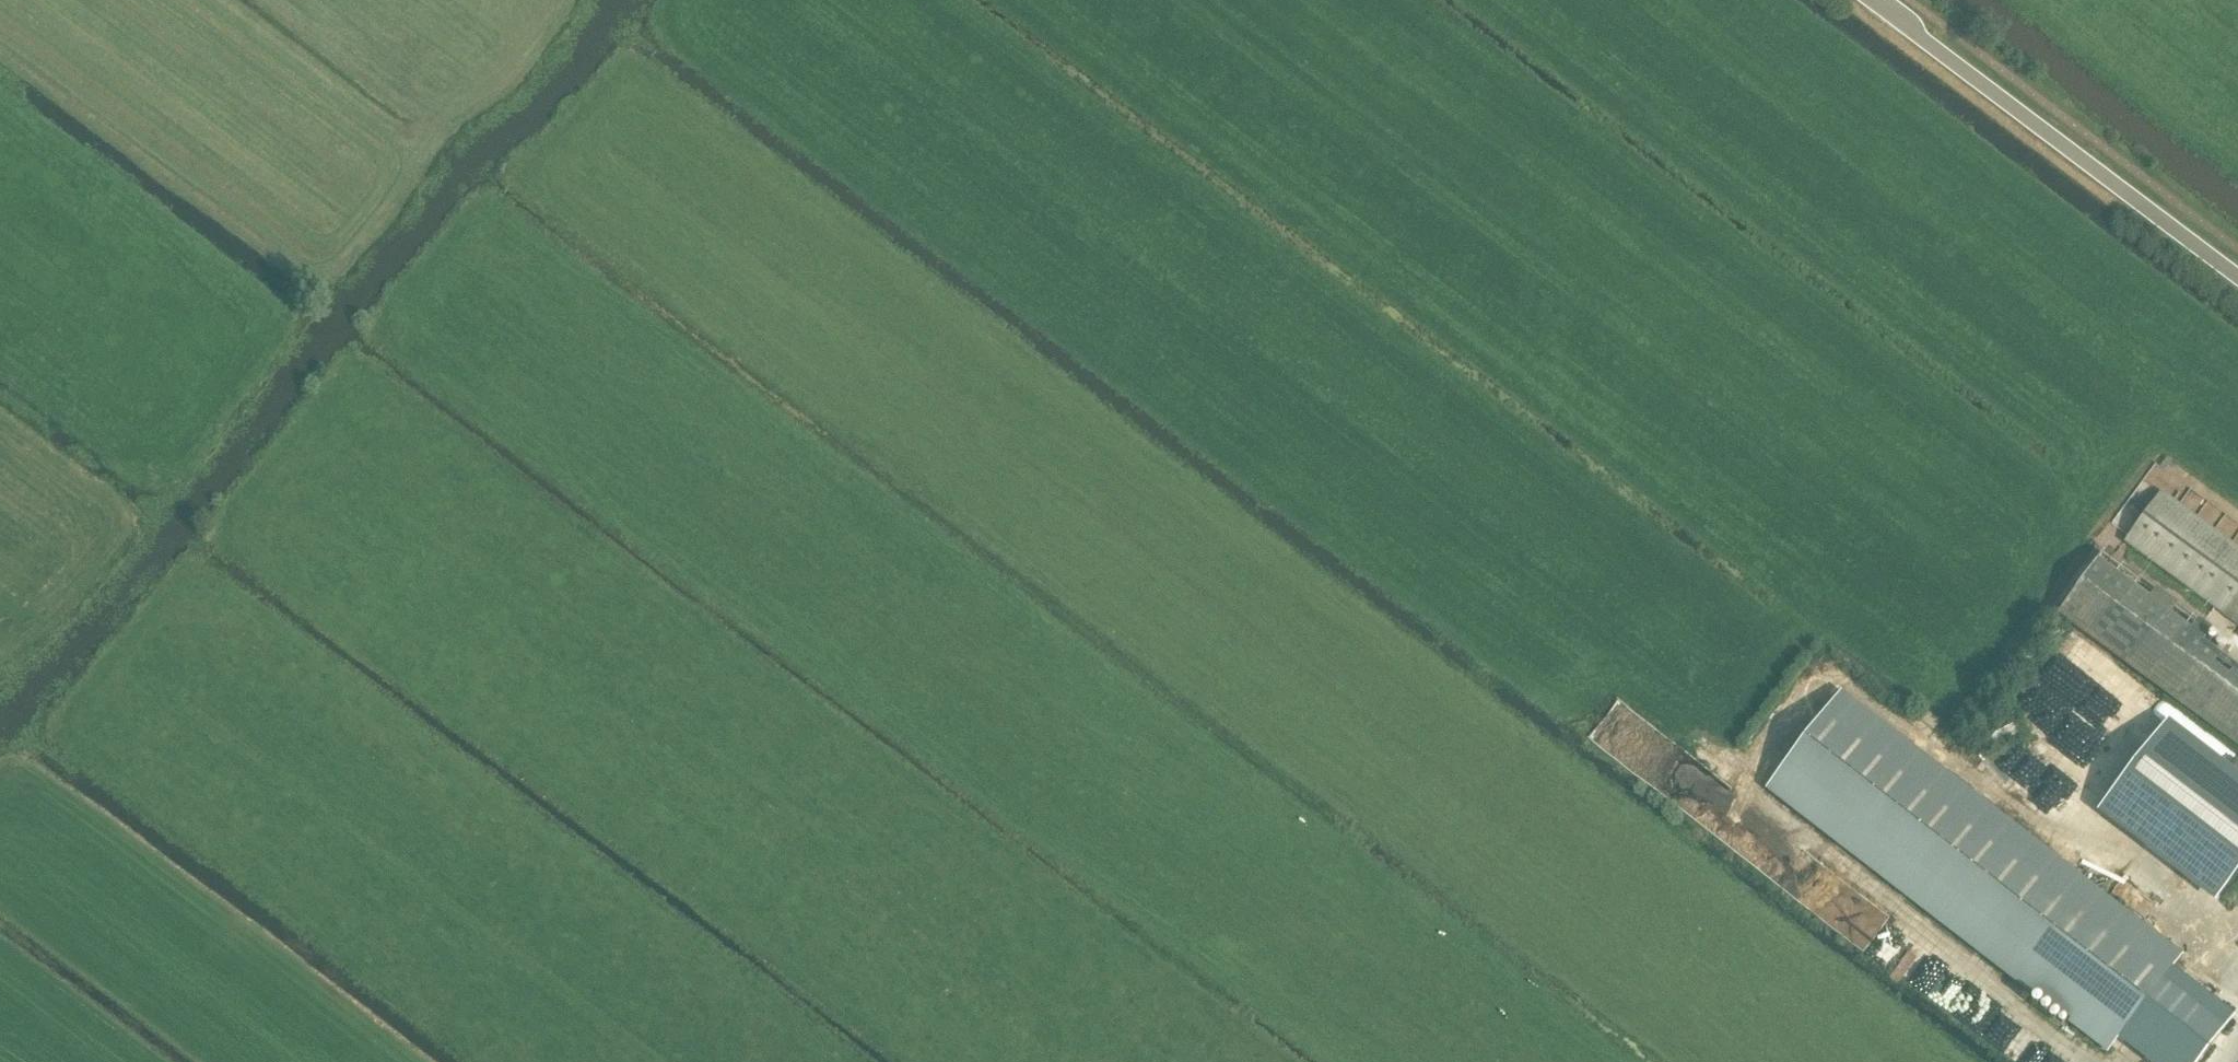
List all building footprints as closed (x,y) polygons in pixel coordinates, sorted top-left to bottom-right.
[(2123,544),(2237,627),(2237,551),(2159,494),(2136,526),(2127,538),(2123,544)] [(2209,634),(2101,556),(2058,614),(2237,744),(2237,690),(2227,682),(2236,670),(2201,645),(2209,634)] [(1840,697),(1769,788),(2108,1050),(2116,1040),(2146,1061),(2199,1061),(2234,1018),(2198,990),(2171,969),(2179,959),(1840,697)] [(2101,811),(2215,899),(2237,869),(2237,781),(2166,726),(2101,811)]
